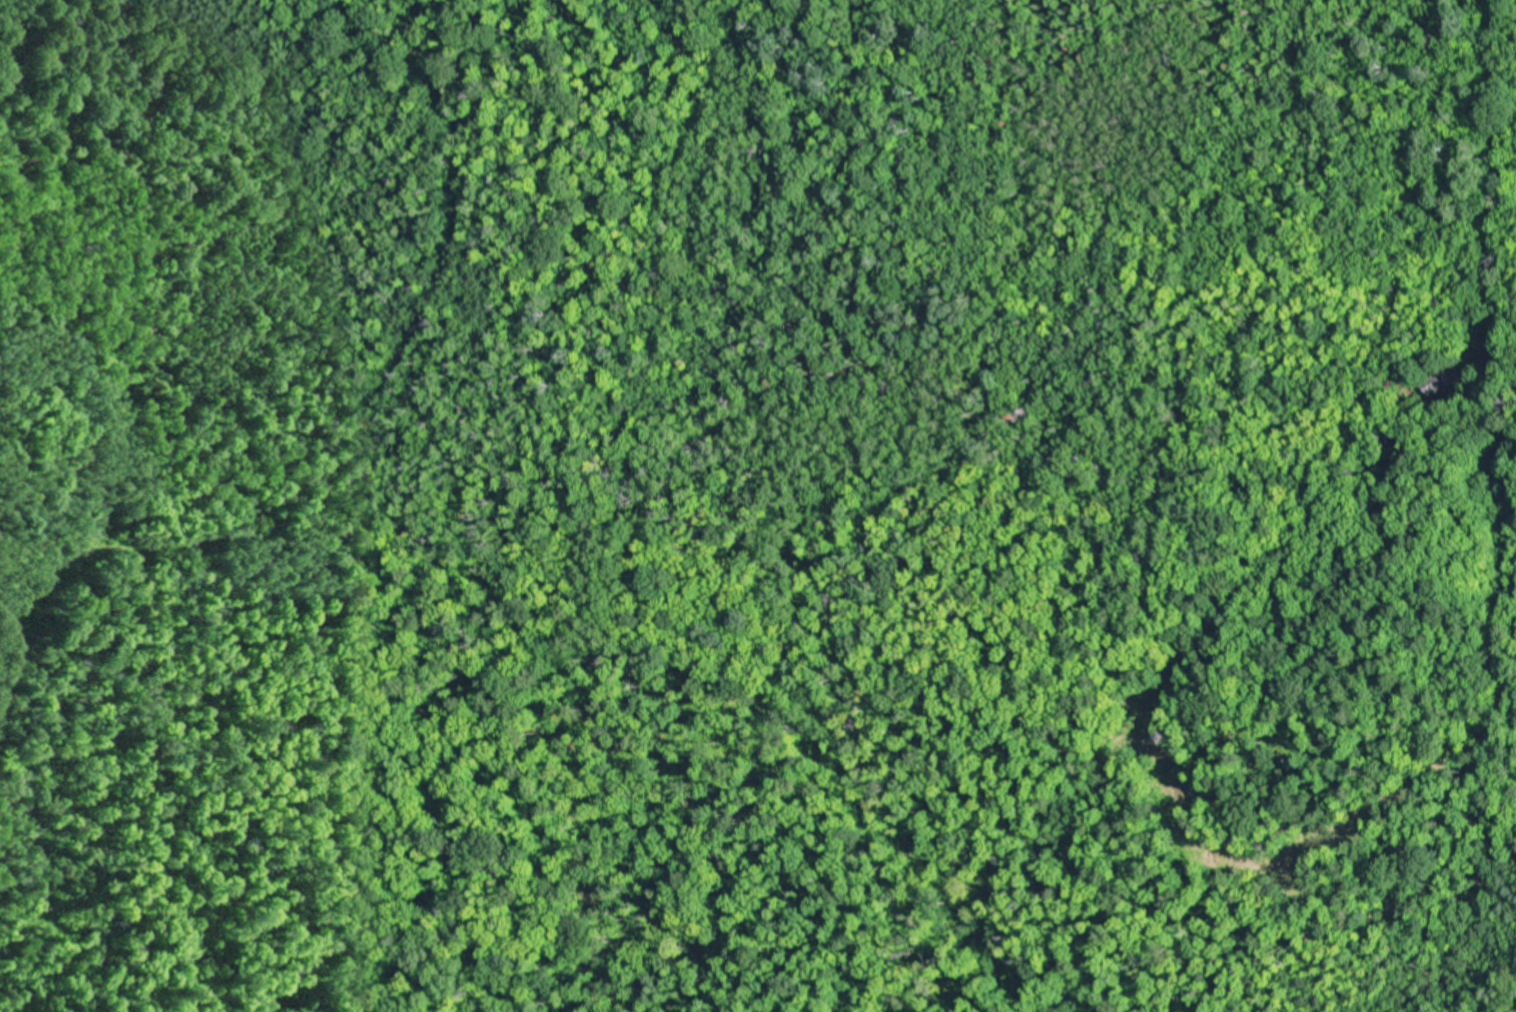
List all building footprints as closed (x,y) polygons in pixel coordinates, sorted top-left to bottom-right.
[(1448,391),(1435,400),(1422,382),(1435,373),(1448,391)]
